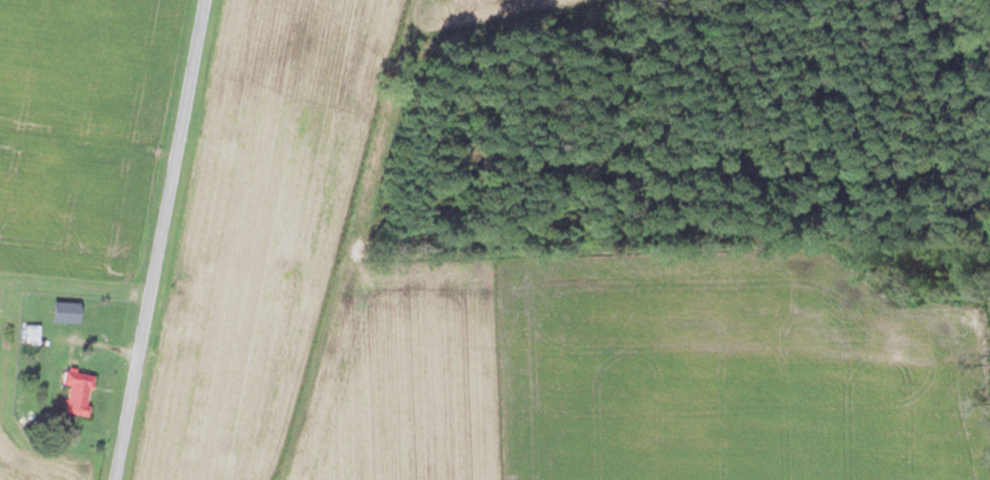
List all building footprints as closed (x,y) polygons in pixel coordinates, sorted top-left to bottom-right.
[(65,323),(65,298),(43,298),(43,323),(65,323)] [(26,331),(26,344),(37,344),(37,327),(34,327),(34,331),(26,331)] [(61,386),(67,387),(63,413),(85,417),(92,376),(64,371),(61,386)]
